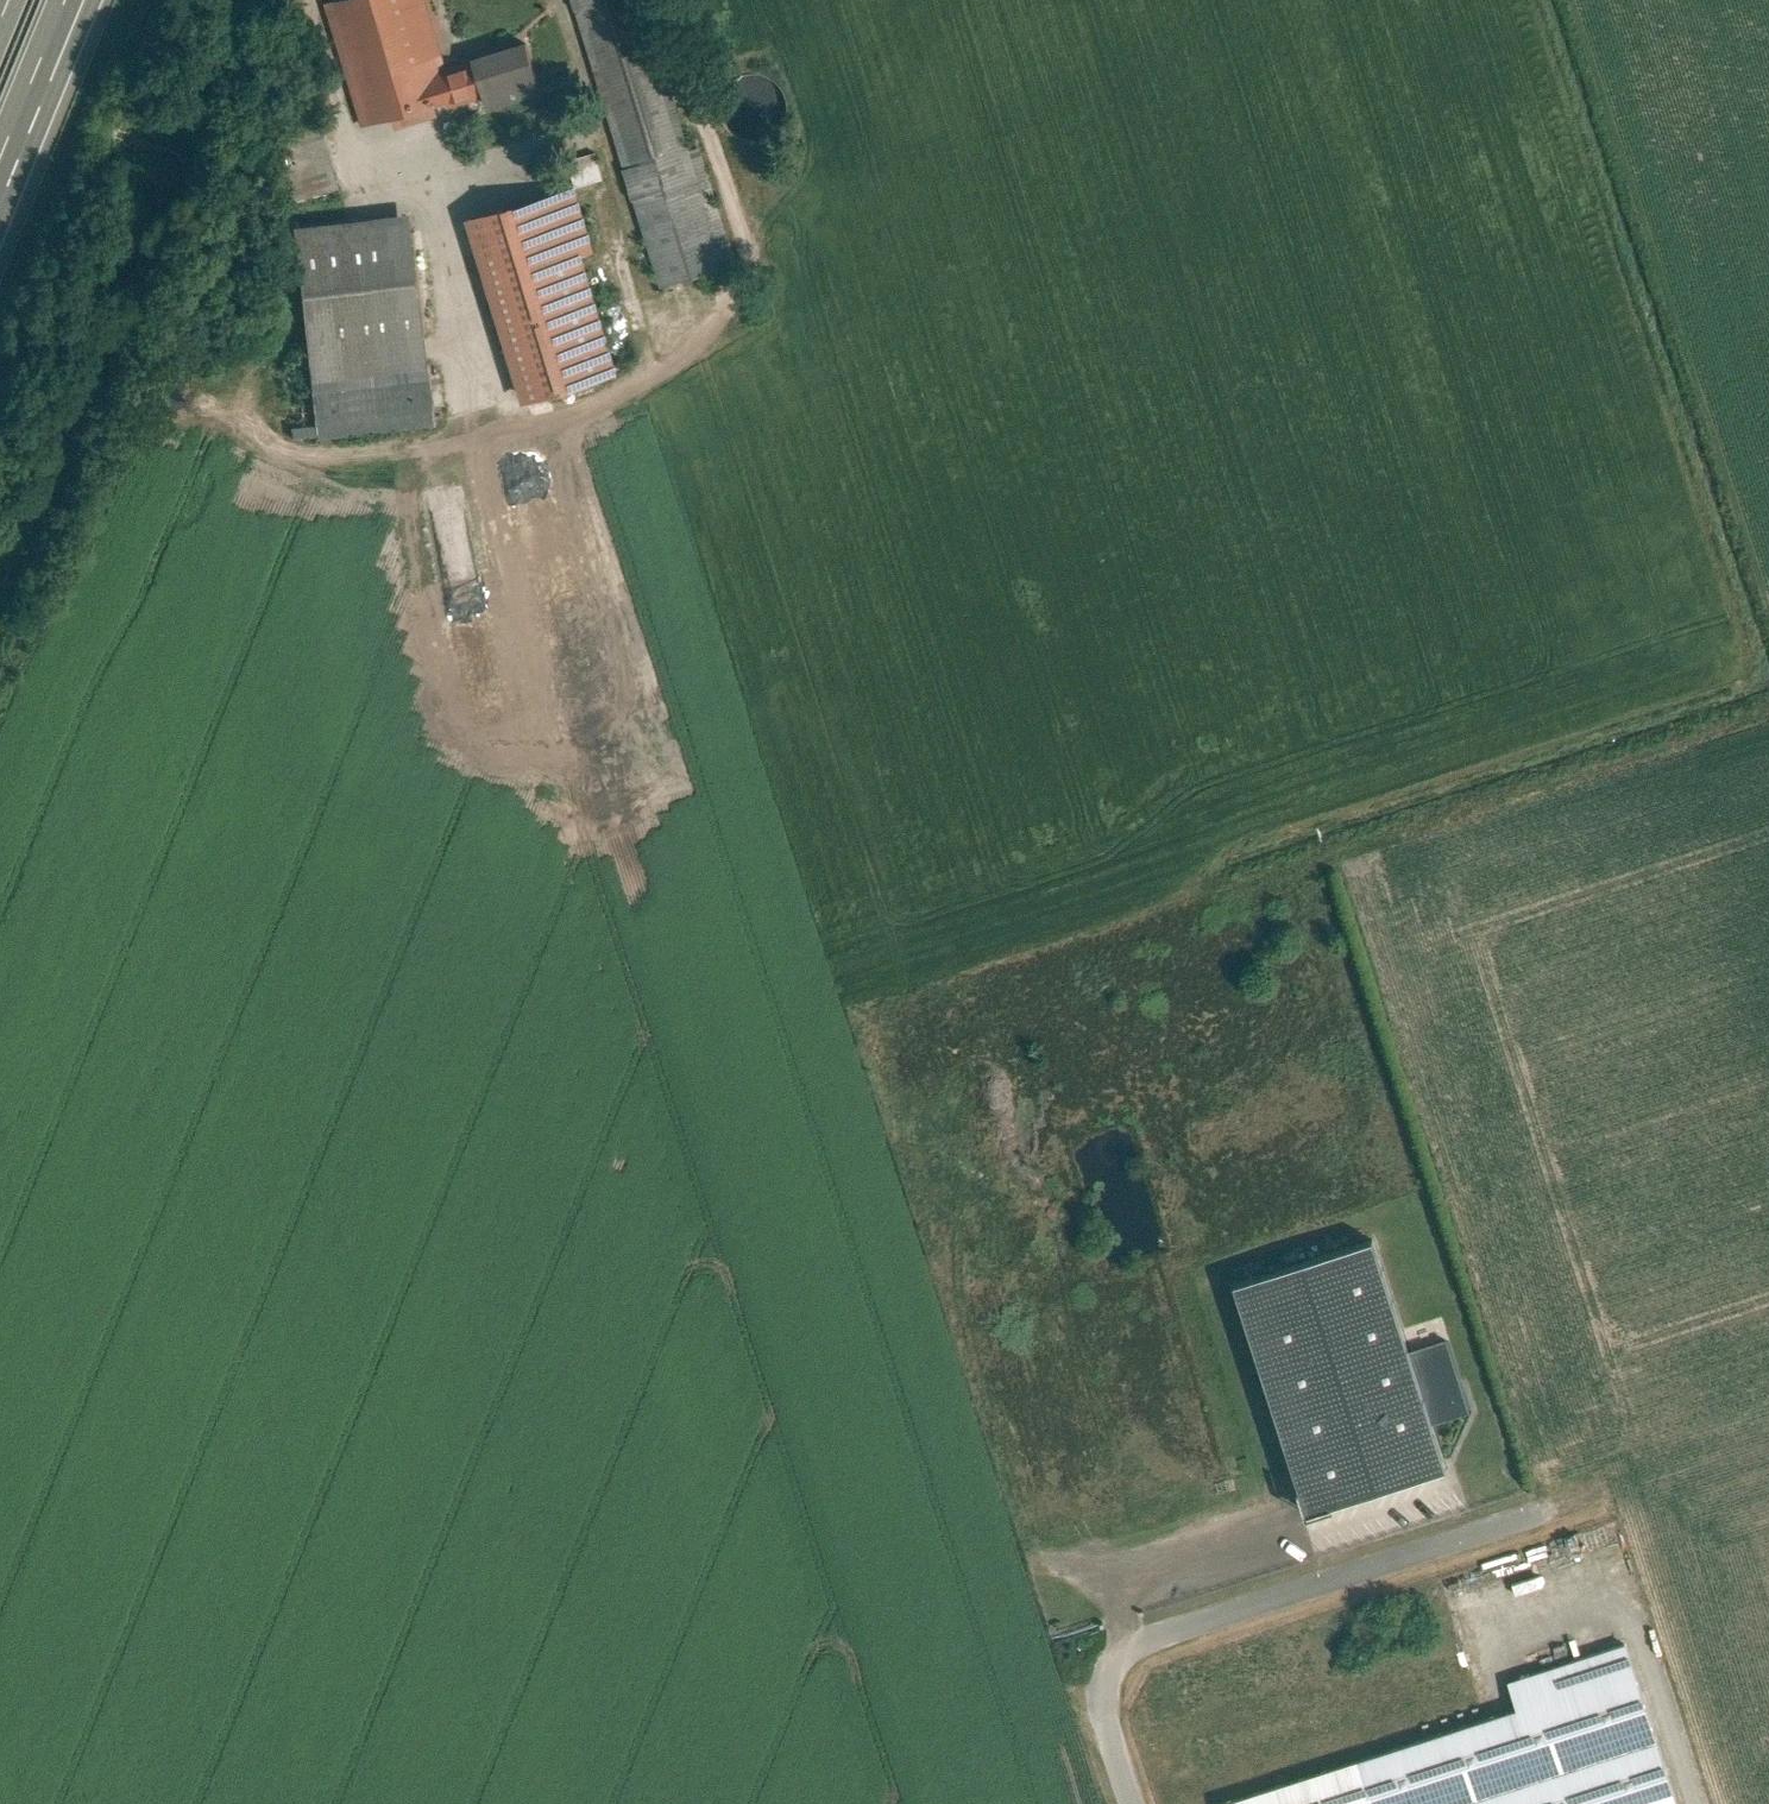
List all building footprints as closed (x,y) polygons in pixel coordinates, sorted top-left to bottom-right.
[(329,120),(459,82),(463,97),(520,80),(504,27),(422,51),(406,0),(293,0),(329,120)] [(640,277),(712,248),(675,141),(666,144),(621,0),(548,0),(640,277)] [(569,157),(575,184),(602,178),(596,151),(569,157)] [(492,398),(593,366),(555,247),(565,244),(543,178),(433,213),(492,398)] [(265,222),(287,431),(405,418),(384,209),(265,222)] [(1376,1240),(1235,1283),(1308,1514),(1449,1469),(1376,1240)] [(1222,1801),(1223,1803),(1682,1803),(1628,1637),(1507,1676),(1517,1707),(1222,1801)]
